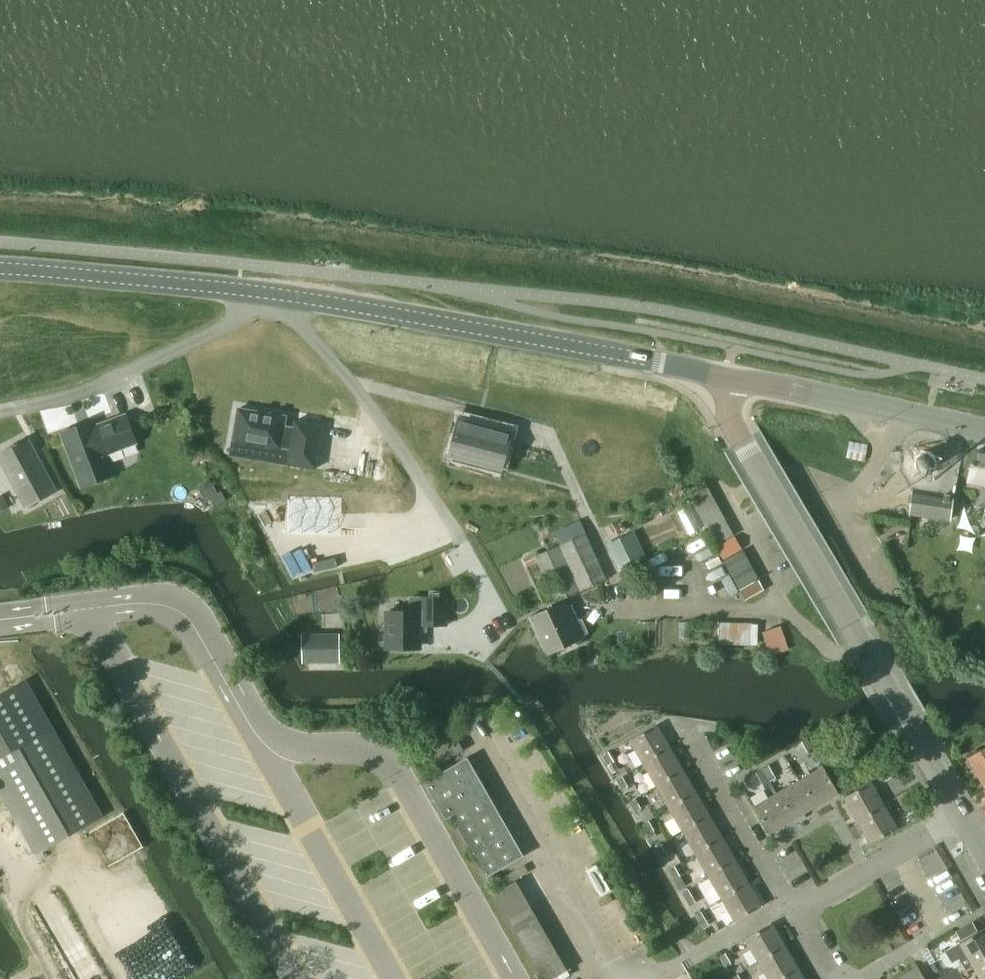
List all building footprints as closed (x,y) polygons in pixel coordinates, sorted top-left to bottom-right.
[(288,410),(235,400),(226,450),(287,462),(314,467),(323,420),(295,414),(292,428),(285,426),(286,417),(288,410)] [(105,453),(136,441),(125,413),(94,425),(92,419),(61,431),(81,486),(113,474),(105,453)] [(451,446),(451,450),(463,453),(501,463),(501,462),(510,430),(460,416),(451,446)] [(25,507),(56,490),(28,437),(0,452),(0,461),(25,507)] [(926,450),(920,451),(916,454),(913,460),(914,465),(917,470),(923,473),(928,473),(933,470),(936,466),(937,460),(935,455),(931,451),(926,450)] [(973,452),(969,475),(984,477),(984,454),(973,452)] [(688,490),(693,500),(709,491),(705,484),(704,481),(688,490)] [(221,489),(210,495),(214,504),(225,498),(221,489)] [(910,513),(950,518),(953,495),(913,489),(910,513)] [(715,501),(709,491),(693,500),(698,509),(709,504),(715,501)] [(783,493),(765,504),(770,513),(788,502),(783,493)] [(0,498),(0,514),(9,509),(2,497),(0,498)] [(698,509),(704,520),(721,512),(715,501),(709,504),(698,509)] [(788,502),(770,513),(776,522),(793,511),(788,502)] [(793,511),(776,522),(781,531),(799,520),(793,511)] [(704,520),(711,531),(727,523),(721,512),(704,520)] [(348,517),(281,517),(281,551),(348,551),(348,517)] [(727,523),(711,531),(717,542),(733,533),(727,523)] [(618,573),(647,560),(634,531),(606,544),(618,573)] [(560,545),(580,590),(605,579),(585,534),(560,545)] [(717,544),(724,556),(741,547),(734,535),(717,544)] [(790,547),(795,556),(813,546),(808,537),(790,547)] [(536,556),(556,600),(579,590),(559,545),(536,556)] [(813,546),(795,556),(801,565),(819,555),(813,546)] [(741,549),(724,559),(732,572),(749,562),(741,549)] [(819,555),(801,565),(806,574),(824,564),(819,555)] [(262,558),(255,562),(259,569),(266,565),(262,558)] [(749,562),(732,572),(740,587),(757,577),(749,562)] [(740,588),(746,598),(763,589),(758,579),(740,588)] [(410,611),(386,611),(386,645),(420,645),(420,624),(448,624),(448,622),(448,597),(410,597),(410,611)] [(561,601),(532,615),(548,649),(577,636),(561,601)] [(753,623),(719,622),(718,644),(752,645),(753,623)] [(779,626),(762,632),(770,655),(788,649),(779,626)] [(304,634),(304,661),(338,661),(337,633),(304,634)] [(37,852),(99,817),(23,682),(0,694),(0,786),(37,852)] [(416,738),(433,767),(454,754),(458,762),(465,758),(461,750),(463,749),(446,721),(416,738)] [(629,739),(643,762),(669,747),(659,729),(656,724),(629,739)] [(801,742),(806,752),(812,749),(807,738),(801,742)] [(643,762),(655,785),(682,769),(669,747),(643,762)] [(984,786),(984,747),(967,757),(984,786)] [(608,752),(602,756),(603,757),(608,765),(614,762),(613,760),(608,752)] [(458,762),(424,781),(445,819),(451,816),(485,877),(523,855),(467,757),(465,758),(458,762)] [(614,762),(608,765),(612,773),(615,771),(618,769),(614,762)] [(768,765),(762,769),(769,781),(775,777),(768,765)] [(822,767),(799,780),(815,807),(837,793),(822,767)] [(897,773),(895,769),(893,767),(881,775),(885,781),(897,773)] [(655,785),(669,807),(695,792),(682,769),(655,785)] [(762,769),(755,773),(763,785),(765,790),(768,788),(769,791),(773,788),(769,781),(762,769)] [(616,779),(621,789),(627,786),(622,776),(620,777),(616,779)] [(799,780),(776,793),(792,820),(815,807),(799,780)] [(843,797),(857,820),(883,805),(870,781),(843,797)] [(669,807),(682,830),(708,815),(709,815),(695,792),(669,807)] [(792,820),(776,793),(753,807),(769,833),(792,820)] [(629,802),(635,811),(641,808),(635,799),(629,802)] [(883,805),(857,820),(870,843),(897,828),(883,805)] [(916,809),(908,814),(911,820),(920,816),(920,815),(917,809),(916,809)] [(682,830),(695,853),(722,837),(709,815),(708,815),(682,830)] [(642,825),(647,833),(653,830),(648,821),(646,822),(642,825)] [(695,853),(708,875),(735,860),(722,837),(695,853)] [(655,848),(661,857),(667,853),(662,844),(655,848)] [(708,875),(721,898),(748,883),(735,860),(708,875)] [(668,870),(674,879),(677,878),(680,876),(674,866),(671,868),(668,870)] [(677,878),(674,879),(679,889),(683,887),(685,885),(680,876),(677,878)] [(515,881),(495,892),(544,978),(548,978),(566,969),(515,881)] [(748,883),(721,898),(735,921),(761,905),(748,883)] [(682,893),(689,906),(692,904),(695,902),(688,889),(685,891),(682,893)] [(695,915),(702,928),(708,924),(701,912),(695,915)] [(956,930),(955,932),(960,941),(981,928),(976,919),(957,930),(956,930)] [(745,939),(758,961),(784,945),(772,923),(771,922),(744,938),(745,939)] [(965,969),(984,958),(984,928),(984,927),(959,943),(945,951),(951,962),(959,958),(965,969)] [(768,978),(779,978),(797,968),(798,968),(784,945),(758,961),(768,978)] [(719,957),(724,966),(730,962),(725,953),(719,957)] [(960,972),(963,978),(969,975),(967,972),(974,968),(980,978),(984,978),(984,958),(965,969),(960,972)] [(896,978),(924,978),(917,967),(896,978)] [(939,978),(948,978),(951,978),(960,972),(957,967),(947,972),(938,978),(939,978)] [(798,968),(797,968),(779,978),(804,978),(798,968)]
